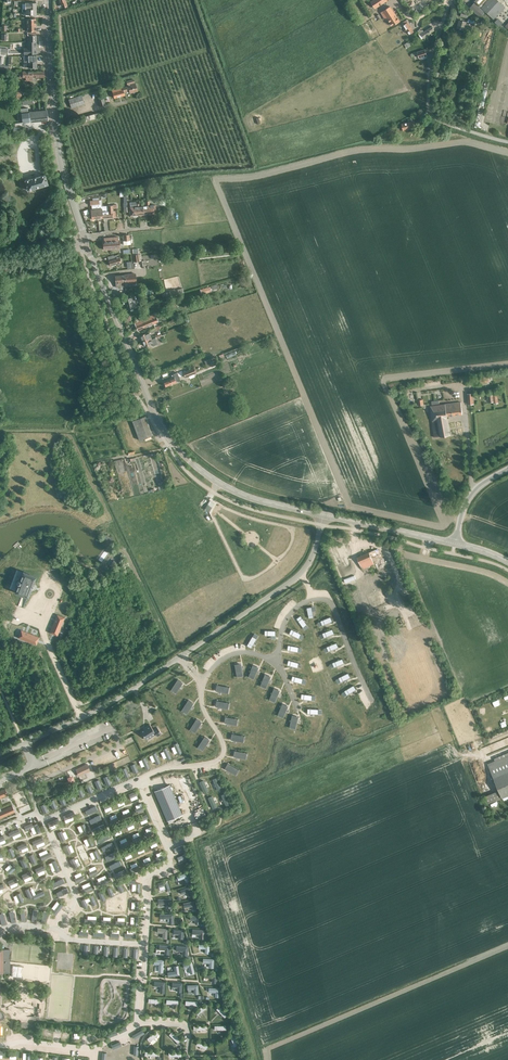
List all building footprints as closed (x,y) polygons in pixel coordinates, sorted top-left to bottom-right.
[(371,1),(375,8),(388,0),(373,0),(371,1)] [(482,7),(493,18),(503,7),(495,0),(489,0),(482,7)] [(480,16),(484,12),(474,2),(470,7),(480,16)] [(393,26),(400,21),(390,6),(381,12),(386,19),(388,18),(393,26)] [(35,18),(27,19),(27,31),(36,31),(35,18)] [(464,30),(466,22),(459,20),(457,28),(464,30)] [(410,34),(414,32),(408,22),(403,25),(406,29),(405,30),(407,33),(408,32),(410,34)] [(420,29),(418,31),(420,34),(419,35),(421,39),(424,38),(425,40),(428,38),(427,36),(431,34),(430,33),(434,30),(432,27),(423,32),(422,30),(421,31),(420,29)] [(27,40),(25,40),(25,42),(27,41),(36,41),(36,35),(35,35),(35,32),(27,32),(27,40)] [(36,41),(27,41),(27,48),(24,48),(23,48),(23,54),(26,54),(36,54),(36,41)] [(425,50),(417,52),(419,58),(427,55),(425,50)] [(36,55),(26,56),(26,62),(28,62),(28,67),(36,67),(36,55)] [(134,80),(126,82),(128,86),(112,90),(114,98),(125,95),(124,92),(130,91),(130,93),(137,91),(136,84),(135,84),(134,80)] [(71,108),(84,104),(81,96),(69,100),(71,108)] [(28,108),(22,108),(22,115),(23,123),(48,120),(47,110),(31,112),(28,112),(28,108)] [(97,113),(84,117),(85,121),(98,118),(97,113)] [(410,127),(415,125),(413,118),(408,120),(409,122),(402,124),(403,130),(411,128),(410,127)] [(28,191),(48,184),(45,174),(35,177),(35,175),(31,176),(32,178),(25,180),(28,191)] [(103,218),(102,207),(101,207),(101,204),(99,204),(99,201),(90,201),(90,206),(91,206),(92,209),(90,209),(91,219),(103,218)] [(147,206),(140,206),(141,208),(143,207),(143,215),(148,215),(148,209),(148,203),(149,203),(149,201),(146,201),(147,206)] [(148,209),(148,215),(154,214),(153,214),(156,213),(155,205),(149,206),(149,203),(148,203),(148,209)] [(138,204),(136,204),(136,207),(129,207),(130,216),(133,216),(138,215),(138,204)] [(113,206),(108,206),(109,218),(115,217),(115,211),(113,211),(113,208),(117,208),(116,205),(113,205),(113,206)] [(104,241),(103,242),(103,250),(111,249),(111,250),(116,249),(120,248),(119,240),(118,240),(118,237),(104,238),(104,241)] [(110,260),(108,261),(110,266),(117,264),(117,265),(122,264),(119,256),(118,257),(117,255),(109,257),(110,260)] [(130,283),(134,283),(134,280),(132,280),(132,275),(115,276),(116,287),(126,287),(125,281),(129,280),(129,282),(130,282),(130,283)] [(200,290),(202,295),(211,292),(210,287),(200,290)] [(134,297),(125,299),(126,305),(128,310),(137,307),(136,303),(138,303),(138,301),(137,299),(135,300),(134,297)] [(137,331),(158,323),(155,315),(134,323),(137,331)] [(142,341),(151,337),(149,333),(148,332),(140,336),(142,341)] [(151,337),(142,341),(144,347),(155,343),(154,341),(152,341),(151,337)] [(185,378),(196,374),(194,369),(183,373),(182,370),(176,373),(178,378),(184,376),(185,378)] [(166,387),(176,383),(174,377),(164,382),(166,387)] [(498,403),(497,394),(492,395),(488,396),(489,402),(493,402),(493,403),(498,403)] [(447,416),(463,414),(461,402),(426,407),(427,412),(431,411),(434,431),(435,431),(436,436),(440,435),(440,436),(450,435),(447,416)] [(139,440),(152,435),(145,416),(132,421),(139,440)] [(362,569),(363,569),(374,564),(372,560),(374,559),(375,560),(377,559),(377,558),(381,557),(377,549),(357,558),(362,569)] [(377,561),(384,577),(390,575),(383,558),(377,561)] [(13,581),(8,587),(13,591),(13,590),(18,594),(23,588),(24,588),(26,585),(25,585),(30,578),(25,575),(26,574),(21,570),(16,576),(14,575),(12,575),(11,577),(11,579),(13,581)] [(373,577),(368,579),(372,589),(377,587),(373,577)] [(54,625),(51,632),(53,632),(53,635),(56,633),(58,634),(64,617),(58,615),(55,621),(56,622),(54,625)] [(307,626),(300,617),(297,619),(303,628),(307,626)] [(24,629),(20,635),(37,644),(38,642),(40,641),(39,639),(40,637),(34,634),(33,635),(30,633),(30,632),(24,629)] [(301,635),(291,630),(289,634),(299,639),(301,635)] [(253,638),(252,637),(246,646),(250,649),(256,640),(253,638)] [(338,648),(336,643),(327,647),(328,652),(338,648)] [(344,664),(342,659),(332,663),(334,668),(344,664)] [(243,677),(241,664),(234,665),(236,678),(243,677)] [(254,680),(259,668),(253,665),(248,678),(254,680)] [(350,678),(348,674),(339,678),(341,682),(350,678)] [(266,689),(271,677),(265,675),(260,686),(266,689)] [(176,694),(182,683),(177,680),(170,691),(176,694)] [(227,694),(229,688),(217,686),(215,692),(227,694)] [(356,690),(354,686),(344,692),(347,696),(356,690)] [(275,703),(280,691),(274,689),(269,701),(275,703)] [(187,715),(194,704),(188,700),(181,711),(187,715)] [(227,710),(228,704),(216,701),(215,708),(227,710)] [(283,719),(288,706),(282,704),(277,716),(283,719)] [(295,730),(298,717),(292,716),(289,728),(295,730)] [(236,726),(237,720),(225,718),(224,724),(236,726)] [(194,734),(201,723),(196,720),(189,730),(194,734)] [(153,730),(149,724),(145,727),(146,728),(141,732),(145,739),(155,733),(157,736),(161,733),(157,727),(153,730)] [(243,743),(244,737),(231,735),(230,741),(243,743)] [(202,752),(209,741),(204,737),(197,748),(202,752)] [(182,754),(177,744),(173,745),(178,756),(182,754)] [(171,759),(167,748),(163,750),(167,761),(171,759)] [(245,760),(247,754),(234,752),(233,758),(245,760)] [(161,764),(156,754),(152,755),(157,766),(161,764)] [(499,790),(485,796),(489,803),(507,795),(507,755),(487,764),(499,790)] [(150,769),(145,758),(141,760),(146,771),(150,769)] [(87,764),(75,770),(78,776),(82,774),(88,771),(90,770),(87,764)] [(235,776),(238,770),(227,764),(224,770),(235,776)] [(221,790),(217,778),(212,780),(217,791),(221,790)] [(208,789),(204,779),(200,781),(204,791),(208,789)] [(169,785),(154,791),(167,821),(182,815),(169,785)] [(9,794),(6,788),(0,791),(0,798),(9,794)] [(230,805),(226,794),(221,796),(226,807),(230,805)] [(217,805),(213,795),(208,796),(213,807),(217,805)] [(97,808),(95,804),(85,808),(87,813),(97,808)] [(0,809),(0,818),(15,812),(13,805),(1,811),(0,809)] [(75,816),(73,812),(63,817),(64,821),(75,816)] [(101,818),(99,814),(89,818),(91,822),(101,818)] [(59,823),(58,819),(47,823),(49,827),(59,823)] [(105,827),(103,822),(93,827),(95,831),(105,827)] [(31,824),(24,827),(25,831),(33,828),(36,835),(41,833),(37,824),(32,826),(31,824)] [(20,834),(18,830),(8,834),(9,838),(20,834)] [(109,836),(108,832),(97,836),(99,840),(109,836)] [(35,841),(32,843),(34,847),(44,843),(42,839),(35,841)] [(113,845),(112,841),(101,846),(103,850),(113,845)] [(117,855),(115,850),(105,855),(106,859),(117,855)] [(50,853),(40,857),(42,861),(51,856),(50,853)] [(121,863),(119,859),(109,864),(111,868),(121,863)] [(55,861),(51,863),(56,874),(60,872),(55,861)] [(16,869),(13,866),(7,872),(9,875),(16,869)] [(125,873),(123,869),(113,873),(115,877),(125,873)] [(186,883),(191,881),(187,872),(177,877),(179,881),(184,878),(186,882),(186,883)] [(108,881),(106,877),(96,881),(97,885),(108,881)] [(136,879),(127,878),(127,882),(135,883),(135,892),(140,892),(140,882),(135,882),(136,879)] [(65,884),(63,880),(52,884),(54,889),(65,884)] [(168,880),(158,883),(159,887),(159,888),(164,886),(165,890),(166,890),(170,889),(168,880)] [(92,888),(90,884),(80,888),(82,892),(92,888)] [(190,887),(180,890),(182,894),(182,895),(187,893),(189,897),(194,896),(190,887)] [(32,896),(29,889),(24,891),(28,900),(33,898),(34,901),(45,896),(43,892),(32,896)] [(67,889),(56,894),(58,898),(69,893),(67,889)] [(92,894),(80,899),(84,907),(88,906),(86,901),(90,899),(92,904),(96,902),(92,894)] [(171,908),(171,899),(157,899),(157,904),(166,904),(166,908),(171,908)] [(196,901),(183,903),(184,908),(192,906),(193,911),(198,910),(196,901)] [(63,906),(59,904),(52,913),(56,915),(63,906)] [(173,924),(173,914),(162,914),(162,919),(169,919),(169,924),(173,924)] [(200,925),(200,916),(190,915),(190,920),(195,920),(195,924),(200,925)] [(168,929),(157,928),(157,932),(162,933),(162,938),(167,939),(168,929)] [(184,930),(173,929),(173,934),(179,934),(178,938),(183,939),(184,930)] [(206,930),(192,929),(192,934),(200,935),(200,940),(205,940),(206,930)] [(210,945),(199,944),(199,949),(205,949),(205,954),(209,954),(210,945)] [(170,946),(159,945),(159,950),(165,950),(164,957),(169,957),(170,946)] [(188,946),(176,946),(176,951),(183,951),(182,956),(187,956),(188,946)] [(4,949),(0,949),(0,974),(9,973),(9,949),(4,949)] [(163,959),(154,959),(153,964),(158,964),(158,972),(163,973),(164,960),(163,959)] [(214,959),(203,959),(203,963),(209,963),(209,968),(214,969),(214,959)] [(192,962),(182,964),(184,969),(188,968),(190,974),(195,973),(192,962)] [(180,975),(178,966),(173,966),(174,972),(167,973),(168,977),(180,975)] [(217,973),(204,972),(204,977),(212,978),(212,983),(217,983),(217,973)] [(165,982),(154,981),(154,986),(160,986),(160,993),(164,993),(165,982)] [(182,983),(172,983),(172,987),(177,987),(177,992),(181,992),(182,983)] [(198,984),(187,985),(187,990),(193,989),(193,994),(198,994),(198,984)] [(219,988),(209,988),(209,993),(214,993),(214,997),(219,997),(219,988)] [(206,1008),(204,1005),(195,1011),(197,1015),(206,1008)] [(227,1015),(219,1006),(216,1009),(224,1018),(227,1015)] [(156,1031),(147,1039),(149,1042),(158,1034),(156,1031)] [(178,1043),(181,1040),(172,1032),(169,1034),(178,1043)] [(196,1045),(206,1049),(208,1046),(198,1041),(196,1045)]
